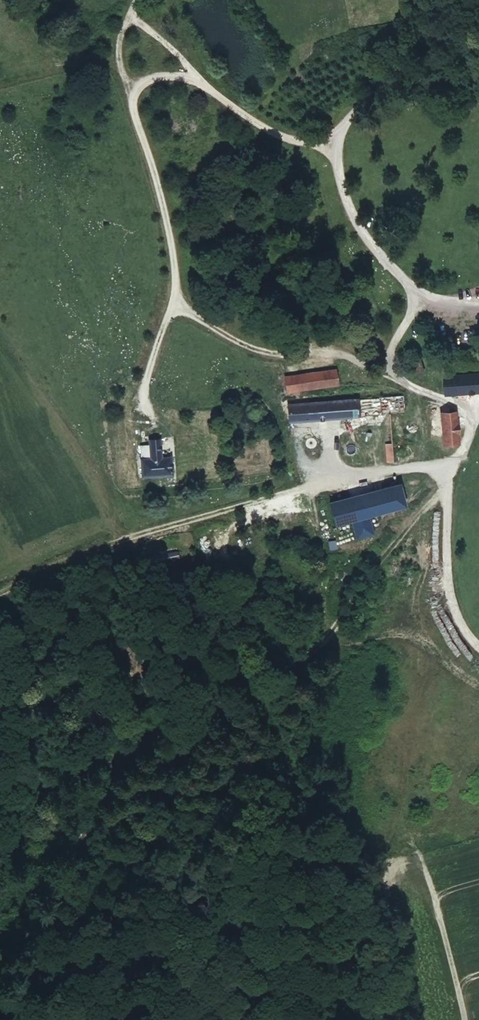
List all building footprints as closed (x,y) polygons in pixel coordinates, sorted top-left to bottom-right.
[(429,376),(401,366),(398,373),(425,383),(429,376)] [(333,367),(275,372),(278,386),(334,382),(333,367)] [(448,383),(451,395),(478,387),(478,370),(451,377),(453,381),(448,383)] [(282,417),(383,415),(400,414),(398,395),(280,399),(282,417)] [(442,420),(401,422),(402,433),(442,431),(443,440),(456,440),(454,409),(441,409),(442,420)] [(159,440),(142,440),(144,457),(140,457),(141,476),(172,474),(171,455),(160,456),(159,440)] [(384,445),(386,462),(394,461),(392,444),(384,445)] [(367,511),(389,503),(408,498),(402,477),(326,498),(332,520),(344,517),(349,534),(371,529),(367,511)]
